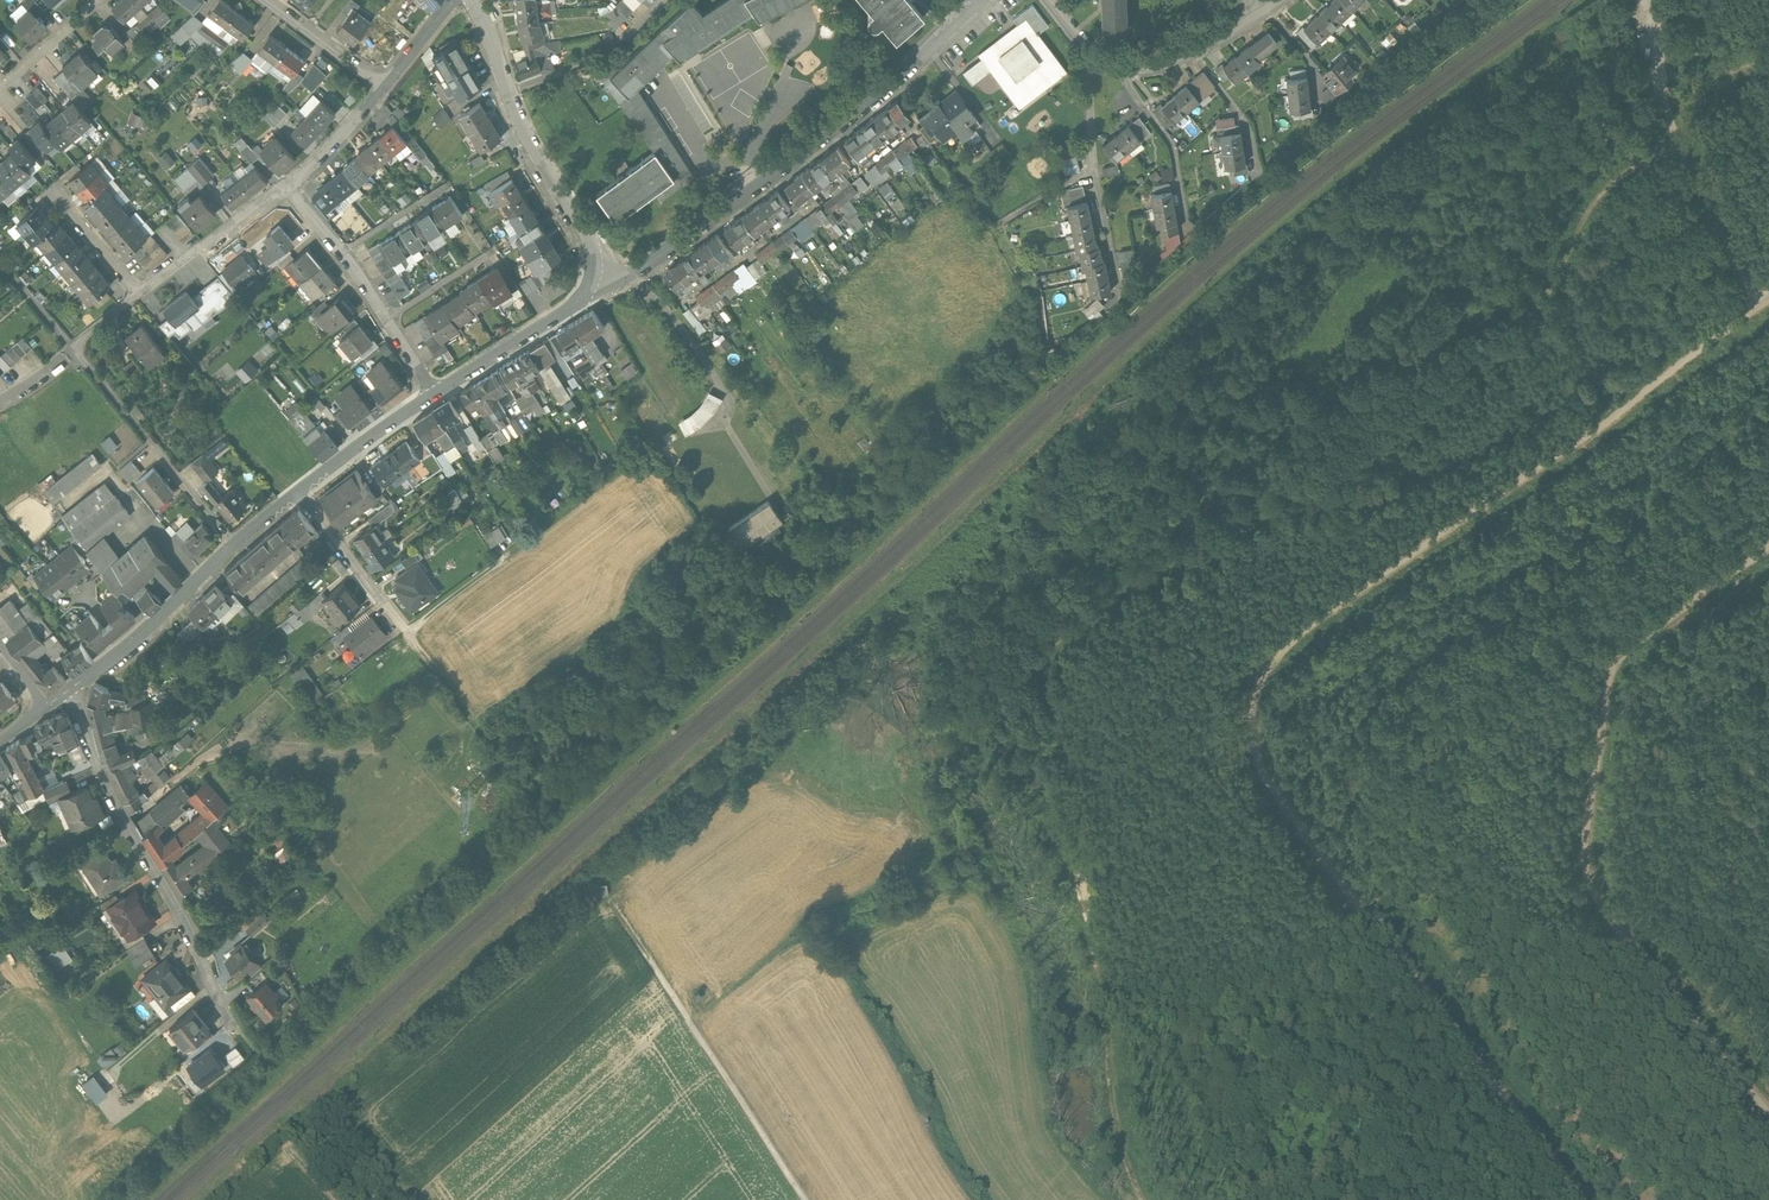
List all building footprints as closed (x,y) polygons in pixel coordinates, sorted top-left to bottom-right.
[(34,0),(26,0),(23,3),(29,10),(30,10),(37,17),(44,11),(34,0)] [(112,8),(124,21),(125,20),(130,26),(137,19),(132,14),(140,7),(134,0),(121,0),(112,8)] [(203,0),(198,0),(193,8),(190,6),(187,10),(193,15),(200,9),(205,2),(203,0)] [(236,13),(219,0),(209,14),(212,17),(210,19),(217,25),(219,22),(225,27),(236,13)] [(306,9),(315,0),(297,0),(306,9)] [(352,0),(351,0),(341,13),(348,18),(351,13),(352,13),(354,15),(361,7),(352,0)] [(433,8),(440,0),(428,0),(433,8)] [(517,12),(540,10),(539,4),(537,5),(536,0),(516,0),(517,12)] [(616,219),(655,191),(660,199),(694,175),(668,135),(673,132),(659,112),(655,115),(637,87),(675,52),(680,57),(688,52),(691,55),(697,51),(695,48),(753,10),(759,18),(760,17),(761,21),(767,17),(766,15),(797,0),(721,0),(702,12),(693,0),(690,0),(621,66),(618,63),(617,62),(612,65),(610,62),(597,70),(656,151),(598,192),(616,219)] [(609,24),(641,5),(638,0),(615,0),(600,9),(609,24)] [(873,11),(870,13),(868,15),(867,18),(868,21),(869,23),(872,25),(875,26),(878,25),(882,22),(896,39),(923,17),(909,0),(864,0),(873,11)] [(1104,5),(1103,5),(1103,12),(1104,12),(1105,27),(1104,27),(1104,29),(1129,27),(1129,25),(1126,26),(1126,18),(1128,18),(1128,17),(1126,17),(1126,0),(1104,0),(1104,5)] [(1218,2),(1228,11),(1239,0),(1219,0),(1218,2)] [(1331,2),(1333,3),(1328,8),(1337,18),(1340,21),(1347,14),(1345,11),(1349,8),(1341,0),(1333,0),(1331,2)] [(1349,8),(1351,10),(1358,3),(1356,1),(1357,0),(1341,0),(1349,8)] [(973,84),(990,70),(1017,105),(1064,69),(1038,35),(1049,26),(1032,5),(1014,19),(1021,28),(1008,37),(1006,34),(979,55),(981,59),(963,72),(973,84)] [(159,7),(148,16),(154,23),(158,27),(166,20),(162,16),(165,14),(159,7)] [(1328,8),(1326,7),(1320,13),(1321,14),(1317,18),(1327,28),(1329,30),(1336,24),(1334,22),(1337,18),(1328,8)] [(37,17),(30,10),(29,10),(15,23),(31,41),(46,27),(37,17)] [(540,10),(517,12),(518,24),(539,24),(538,17),(541,16),(540,10)] [(225,27),(233,33),(230,36),(236,41),(239,37),(242,39),(252,25),(236,13),(225,27)] [(337,31),(355,45),(361,36),(369,26),(351,13),(348,18),(337,31)] [(148,16),(138,26),(143,32),(154,23),(148,16)] [(1317,18),(1316,17),(1309,23),(1310,24),(1306,29),(1312,35),(1318,41),(1325,35),(1322,32),(1327,28),(1317,18)] [(196,19),(188,30),(194,34),(202,23),(196,19)] [(539,24),(518,24),(525,48),(532,47),(544,44),(539,24)] [(111,27),(109,28),(107,25),(104,25),(95,33),(97,35),(93,38),(93,43),(99,50),(105,45),(112,52),(123,42),(124,42),(120,37),(111,27)] [(216,35),(203,26),(199,32),(210,41),(216,35)] [(1306,29),(1304,26),(1298,32),(1306,41),(1312,35),(1306,29)] [(143,38),(133,27),(126,33),(136,44),(143,38)] [(1241,54),(1236,58),(1245,69),(1247,71),(1254,65),(1257,68),(1262,63),(1258,58),(1277,43),(1267,31),(1240,52),(1241,54)] [(126,33),(125,32),(120,37),(124,42),(123,42),(129,50),(136,44),(126,33)] [(228,44),(216,35),(210,41),(224,50),(228,44)] [(374,45),(361,36),(355,45),(355,46),(367,55),(374,45)] [(274,64),(286,50),(269,37),(251,60),(250,60),(252,62),(265,73),(274,64)] [(453,37),(439,46),(441,48),(433,53),(439,64),(433,67),(441,81),(447,77),(469,64),(453,37)] [(532,47),(525,48),(528,56),(517,60),(523,77),(541,70),(542,74),(554,70),(549,56),(549,55),(556,52),(554,42),(532,47)] [(286,50),(274,64),(292,77),(302,63),(286,50)] [(98,73),(80,53),(63,68),(65,70),(76,82),(81,88),(98,73)] [(242,53),(230,65),(240,76),(252,62),(250,60),(251,60),(242,53)] [(1241,72),(1245,69),(1236,58),(1235,56),(1227,63),(1228,64),(1224,68),(1235,81),(1243,75),(1241,72)] [(1347,60),(1341,65),(1336,60),(1326,69),(1329,73),(1324,78),(1329,83),(1334,89),(1343,82),(1345,84),(1352,78),(1348,74),(1354,68),(1347,60)] [(326,77),(313,64),(299,83),(311,93),(326,77)] [(483,87),(469,64),(447,77),(460,97),(469,92),(470,95),(483,87)] [(81,88),(76,82),(65,70),(60,75),(87,107),(93,102),(81,88)] [(1204,72),(1178,91),(1180,93),(1175,96),(1186,110),(1215,87),(1204,72)] [(87,107),(60,75),(54,80),(73,102),(82,112),(87,107)] [(1288,85),(1289,95),(1293,94),(1307,92),(1306,87),(1308,87),(1306,77),(1291,79),(1292,85),(1288,85)] [(1334,89),(1329,83),(1322,88),(1324,101),(1327,103),(1338,94),(1334,89)] [(48,100),(38,88),(32,93),(32,94),(42,105),(48,100)] [(976,116),(955,90),(954,91),(955,92),(947,97),(948,99),(943,103),(953,115),(948,119),(956,130),(962,138),(973,130),(967,122),(976,116)] [(1307,92),(1293,94),(1294,100),(1290,101),(1291,111),(1309,108),(1308,102),(1310,101),(1308,92),(1307,92)] [(42,105),(32,94),(26,99),(36,110),(42,105)] [(1175,96),(1174,95),(1166,101),(1167,102),(1163,106),(1173,119),(1186,110),(1175,96)] [(910,116),(897,99),(888,106),(900,123),(905,120),(910,116)] [(941,100),(919,116),(930,131),(935,127),(935,128),(944,139),(956,130),(948,119),(953,115),(943,103),(941,100)] [(96,129),(82,112),(73,102),(64,111),(80,131),(86,138),(96,129)] [(321,131),(335,115),(321,102),(307,118),(321,131)] [(479,103),(460,115),(463,120),(459,123),(467,137),(470,133),(490,121),(485,113),(479,103)] [(287,114),(277,104),(263,117),(274,127),(287,114)] [(898,135),(906,130),(900,123),(888,106),(879,112),(892,129),(893,128),(898,135)] [(400,110),(396,110),(391,114),(393,115),(401,126),(407,119),(400,110)] [(443,110),(432,120),(436,126),(446,116),(443,110)] [(80,131),(64,111),(54,119),(71,140),(80,131)] [(892,129),(879,112),(871,119),(883,136),(892,129)] [(127,123),(137,125),(139,115),(129,113),(127,123)] [(401,126),(393,115),(387,120),(393,126),(407,143),(406,144),(412,151),(419,161),(426,156),(401,126)] [(446,116),(436,126),(440,132),(450,122),(446,116)] [(1148,129),(1138,116),(1128,124),(1129,126),(1138,137),(1148,129)] [(307,146),(321,131),(307,118),(293,133),(307,146)] [(71,140),(54,119),(44,127),(56,143),(61,148),(71,140)] [(883,136),(871,119),(862,125),(874,142),(881,137),(883,140),(885,138),(883,136)] [(910,127),(905,120),(900,123),(906,130),(910,127)] [(490,121),(470,133),(467,137),(473,147),(477,145),(481,151),(501,139),(495,129),(495,128),(490,121)] [(44,127),(39,122),(29,130),(42,145),(47,151),(56,143),(44,127)] [(1138,137),(1129,126),(1128,124),(1120,131),(1121,132),(1116,135),(1125,147),(1127,149),(1134,144),(1132,141),(1138,137)] [(874,142),(862,125),(853,132),(867,151),(872,154),(875,152),(870,145),(874,142)] [(393,126),(380,137),(394,153),(400,161),(412,151),(406,144),(407,143),(393,126)] [(892,129),(883,136),(885,138),(888,143),(898,135),(893,128),(892,129)] [(42,145),(29,130),(24,135),(33,146),(36,150),(42,145)] [(867,151),(853,132),(844,138),(861,162),(865,159),(867,161),(870,158),(869,156),(872,154),(867,151)] [(1239,132),(1223,135),(1224,141),(1221,141),(1223,151),(1226,151),(1240,149),(1239,143),(1241,143),(1239,132)] [(1116,135),(1115,134),(1107,141),(1108,142),(1103,145),(1114,159),(1122,153),(1120,150),(1125,147),(1116,135)] [(33,146),(24,135),(18,139),(27,150),(28,150),(33,146)] [(381,163),(394,153),(380,137),(368,147),(381,163)] [(916,145),(911,137),(906,140),(912,148),(916,145)] [(280,171),(294,159),(276,138),(262,151),(280,171)] [(27,150),(18,139),(9,147),(26,168),(36,160),(28,150),(27,150)] [(912,148),(906,140),(902,144),(908,151),(912,148)] [(1011,155),(1002,143),(990,151),(999,164),(1011,155)] [(849,161),(837,144),(828,151),(842,170),(844,169),(842,166),(849,161)] [(902,144),(893,150),(899,158),(908,151),(902,144)] [(381,163),(368,147),(355,157),(356,159),(369,174),(381,163)] [(1074,147),(1060,150),(1064,173),(1078,170),(1074,147)] [(1240,149),(1226,151),(1227,156),(1223,157),(1225,167),(1242,164),(1241,158),(1243,158),(1242,148),(1240,149)] [(163,150),(155,157),(164,168),(172,161),(163,150)] [(893,150),(884,156),(890,164),(899,158),(893,150)] [(842,170),(828,151),(819,157),(831,174),(838,169),(840,171),(842,170)] [(13,153),(3,161),(21,182),(31,174),(13,153)] [(890,164),(884,156),(880,160),(886,167),(890,164)] [(480,157),(470,164),(474,170),(484,164),(480,157)] [(831,174),(819,157),(810,163),(825,183),(826,181),(824,179),(831,174)] [(213,175),(200,159),(188,169),(197,179),(201,184),(213,175)] [(369,174),(356,159),(344,169),(357,186),(370,175),(369,174)] [(886,167),(880,160),(876,163),(881,170),(886,167)] [(0,164),(0,177),(11,190),(21,182),(3,161),(0,164)] [(89,163),(69,180),(78,191),(98,173),(89,163)] [(825,183),(810,163),(801,170),(814,186),(821,182),(823,184),(825,183)] [(1118,166),(1103,170),(1105,177),(1119,173),(1118,166)] [(256,167),(239,180),(250,195),(267,182),(256,167)] [(188,169),(188,168),(173,181),(182,192),(197,179),(188,169)] [(357,186),(344,169),(331,179),(345,196),(357,186)] [(814,186),(801,170),(793,176),(807,195),(809,194),(807,192),(814,186)] [(98,173),(78,191),(87,201),(103,187),(107,184),(98,173)] [(805,197),(807,195),(793,176),(784,183),(796,200),(804,194),(805,197)] [(2,198),(11,190),(0,177),(0,196),(2,198)] [(500,178),(484,188),(488,194),(493,191),(493,190),(503,184),(500,178)] [(345,196),(331,179),(319,190),(322,194),(317,198),(328,210),(333,206),(332,206),(337,202),(345,196)] [(503,184),(493,190),(493,191),(502,205),(519,193),(511,179),(503,184)] [(239,180),(222,193),(233,208),(250,195),(239,180)] [(856,180),(851,184),(850,182),(846,185),(852,192),(860,186),(856,180)] [(852,192),(846,185),(842,188),(848,196),(852,192)] [(1083,185),(1061,190),(1064,205),(1071,204),(1086,201),(1083,185)] [(92,214),(112,197),(103,187),(87,201),(83,203),(92,214)] [(789,205),(776,188),(767,195),(781,215),(783,213),(781,211),(789,205)] [(848,196),(842,188),(833,194),(839,202),(848,196)] [(1170,190),(1154,193),(1155,200),(1152,200),(1154,210),(1157,210),(1171,207),(1170,201),(1172,201),(1170,190)] [(519,193),(502,205),(510,217),(527,206),(526,205),(519,193)] [(839,202),(833,194),(825,201),(830,208),(839,202)] [(216,213),(200,195),(192,201),(188,197),(178,205),(197,228),(216,213)] [(781,215),(767,195),(758,201),(770,219),(777,214),(779,216),(781,215)] [(101,224),(120,208),(112,197),(92,214),(101,224)] [(451,197),(432,209),(444,228),(463,216),(451,197)] [(332,206),(333,206),(328,210),(317,198),(312,203),(328,222),(338,214),(334,209),(339,205),(337,202),(332,206)] [(770,219),(758,201),(750,207),(765,227),(766,226),(764,223),(770,219)] [(830,208),(825,201),(820,204),(826,212),(830,208)] [(1086,201),(1071,204),(1072,209),(1069,210),(1071,220),(1074,220),(1088,217),(1087,210),(1088,210),(1086,201)] [(826,212),(820,204),(816,207),(821,215),(826,212)] [(46,217),(37,206),(16,223),(25,234),(46,217)] [(527,206),(510,217),(518,230),(536,219),(527,206)] [(765,227),(750,207),(742,214),(754,231),(761,226),(763,228),(765,227)] [(1171,207),(1157,210),(1158,215),(1155,216),(1156,225),(1163,224),(1173,222),(1172,217),(1175,217),(1173,207),(1171,207)] [(109,235),(129,218),(120,208),(101,224),(109,235)] [(414,221),(415,223),(427,240),(444,228),(432,209),(414,221)] [(166,222),(170,227),(181,219),(177,214),(166,222)] [(747,236),(754,231),(742,214),(732,221),(747,240),(749,239),(747,236)] [(1088,217),(1074,220),(1075,225),(1072,226),(1074,235),(1077,234),(1091,231),(1090,227),(1092,227),(1090,216),(1088,217)] [(46,217),(25,234),(34,245),(38,242),(55,227),(46,217)] [(118,245),(138,229),(129,218),(109,235),(118,245)] [(170,227),(174,232),(185,224),(181,219),(170,227)] [(544,232),(536,219),(518,230),(512,234),(521,247),(544,232)] [(747,240),(732,221),(724,227),(736,244),(743,239),(745,241),(747,240)] [(1173,222),(1163,224),(1165,231),(1178,229),(1176,222),(1173,222)] [(427,240),(415,223),(397,234),(410,253),(427,242),(427,243),(428,242),(427,240)] [(174,232),(178,237),(189,229),(185,224),(174,232)] [(66,235),(58,225),(38,242),(46,252),(66,235)] [(796,234),(790,226),(786,229),(791,237),(796,234)] [(293,243),(279,227),(266,237),(273,245),(261,254),(269,264),(270,263),(287,248),(293,243)] [(127,255),(147,239),(138,229),(118,245),(127,255)] [(178,237),(182,242),(193,234),(189,229),(178,237)] [(791,237),(786,229),(781,233),(787,240),(791,237)] [(1091,231),(1077,234),(1078,240),(1076,241),(1078,250),(1083,249),(1095,246),(1093,241),(1095,241),(1093,231),(1091,231)] [(553,246),(544,232),(521,247),(529,260),(553,246)] [(716,232),(707,239),(721,259),(723,257),(721,255),(729,249),(716,232)] [(781,233),(773,239),(779,247),(787,240),(781,233)] [(397,234),(380,246),(392,265),(400,259),(410,253),(397,234)] [(75,245),(66,235),(46,252),(55,262),(75,245)] [(721,259),(707,239),(699,245),(711,262),(718,257),(720,260),(721,259)] [(779,247),(773,239),(769,242),(774,250),(779,247)] [(769,242),(760,248),(766,256),(774,250),(769,242)] [(131,253),(135,257),(145,249),(141,244),(131,253)] [(84,255),(75,245),(55,262),(63,272),(84,255)] [(367,252),(371,258),(382,251),(378,245),(367,252)] [(711,262),(699,245),(690,252),(704,272),(706,270),(704,268),(711,262)] [(1095,246),(1083,249),(1084,255),(1082,256),(1084,265),(1089,264),(1100,261),(1099,256),(1101,256),(1098,246),(1095,246)] [(528,261),(536,274),(559,260),(551,247),(528,261)] [(287,248),(270,263),(274,268),(278,265),(290,255),(292,254),(287,248)] [(766,256),(760,248),(755,252),(761,260),(766,256)] [(145,249),(135,257),(139,262),(149,254),(145,249)] [(295,260),(287,267),(287,268),(292,274),(290,276),(299,286),(301,285),(322,267),(307,250),(295,260)] [(1132,250),(1118,252),(1120,261),(1134,258),(1132,250)] [(371,258),(374,264),(386,257),(382,251),(371,258)] [(704,272),(690,252),(681,259),(693,275),(700,270),(702,273),(704,272)] [(92,265),(84,255),(63,272),(72,282),(92,265)] [(290,255),(278,265),(283,271),(287,268),(287,267),(295,260),(290,255)] [(374,264),(378,270),(390,263),(386,257),(374,264)] [(224,273),(238,290),(256,274),(243,258),(224,273)] [(1134,258),(1120,261),(1122,268),(1135,266),(1134,258)] [(400,259),(392,265),(397,274),(406,269),(400,259)] [(693,275),(681,259),(673,265),(686,284),(688,283),(686,281),(693,275)] [(1100,261),(1089,264),(1090,269),(1087,270),(1089,279),(1092,279),(1106,276),(1105,270),(1106,270),(1104,261),(1100,261)] [(378,270),(382,276),(393,268),(390,263),(378,270)] [(101,275),(92,265),(72,282),(81,292),(101,275)] [(686,284),(673,265),(664,271),(676,288),(683,283),(685,286),(686,284)] [(1135,266),(1122,268),(1124,275),(1136,273),(1135,266)] [(322,267),(301,285),(314,300),(322,293),(335,283),(329,276),(327,277),(321,270),(323,268),(322,267)] [(382,276),(386,281),(397,274),(393,268),(382,276)] [(733,268),(725,274),(731,282),(739,276),(733,268)] [(497,270),(479,281),(492,302),(493,304),(500,299),(502,301),(512,294),(504,282),(497,270)] [(543,286),(548,283),(541,272),(536,275),(543,286)] [(386,281),(389,287),(401,280),(397,274),(386,281)] [(725,274),(717,280),(723,288),(731,282),(725,274)] [(109,285),(101,275),(81,292),(89,302),(109,285)] [(537,290),(543,286),(536,275),(530,279),(537,290)] [(1136,275),(1126,284),(1130,289),(1138,282),(1136,275)] [(1106,276),(1092,279),(1093,284),(1090,285),(1092,295),(1109,291),(1108,286),(1110,286),(1107,276),(1106,276)] [(231,293),(218,277),(203,288),(215,303),(224,296),(225,297),(231,293)] [(518,290),(510,278),(504,282),(512,294),(518,290)] [(532,293),(537,290),(530,279),(525,282),(532,293)] [(389,287),(393,293),(405,286),(401,280),(389,287)] [(723,288),(717,280),(713,283),(718,291),(723,288)] [(492,302),(479,281),(461,293),(474,313),(492,302)] [(527,296),(532,293),(525,282),(520,285),(527,296)] [(335,283),(322,293),(328,300),(341,290),(335,283)] [(203,288),(191,298),(199,308),(192,312),(202,325),(230,304),(225,297),(224,296),(215,303),(203,288)] [(104,290),(91,302),(97,309),(111,297),(104,290)] [(710,297),(704,290),(700,293),(705,301),(710,297)] [(170,317),(176,325),(184,318),(192,312),(199,308),(191,298),(187,292),(164,309),(170,317)] [(705,301),(700,293),(695,296),(701,304),(705,301)] [(462,296),(444,307),(457,327),(475,316),(462,296)] [(343,299),(343,298),(329,309),(330,310),(320,318),(329,328),(334,323),(338,327),(355,313),(347,304),(346,305),(342,300),(343,299)] [(1097,299),(1085,311),(1090,317),(1093,314),(1103,305),(1097,299)] [(444,307),(426,318),(442,342),(443,341),(441,338),(448,334),(450,337),(459,330),(457,327),(444,307)] [(604,329),(593,312),(592,311),(571,325),(582,343),(590,338),(604,329)] [(184,318),(176,325),(170,317),(166,321),(175,333),(174,333),(179,339),(192,329),(184,318)] [(414,325),(418,331),(429,324),(426,318),(414,325)] [(175,333),(166,321),(158,326),(168,338),(174,333),(175,333)] [(354,322),(343,332),(347,337),(359,328),(354,322)] [(418,331),(422,337),(433,329),(429,324),(418,331)] [(126,339),(145,363),(162,351),(142,325),(133,333),(126,339)] [(582,343),(571,325),(557,334),(565,345),(562,348),(567,356),(575,350),(574,348),(579,345),(582,343)] [(340,343),(353,360),(358,356),(372,344),(359,328),(347,337),(340,343)] [(422,337),(425,342),(437,335),(433,329),(422,337)] [(557,334),(550,338),(561,356),(562,358),(567,356),(562,348),(565,345),(557,334)] [(425,342),(429,348),(440,341),(437,335),(425,342)] [(22,338),(17,343),(27,354),(32,350),(22,338)] [(561,356),(550,338),(544,342),(556,361),(561,356)] [(602,358),(590,338),(582,343),(579,345),(588,361),(591,365),(602,358)] [(729,347),(726,342),(724,340),(715,347),(719,354),(729,347)] [(429,348),(433,354),(444,346),(440,341),(429,348)] [(556,361),(544,342),(528,352),(539,371),(545,367),(556,361)] [(17,343),(11,348),(21,359),(27,354),(17,343)] [(372,344),(358,356),(363,361),(377,350),(372,344)] [(433,354),(436,359),(448,352),(444,346),(433,354)] [(11,348),(6,352),(16,364),(21,359),(11,348)] [(6,352),(0,357),(10,368),(16,364),(6,352)] [(539,371),(528,352),(512,363),(524,380),(539,371)] [(0,357),(0,367),(5,373),(10,368),(0,357)] [(245,358),(233,371),(243,381),(256,368),(245,358)] [(133,361),(123,368),(132,380),(141,373),(133,361)] [(588,361),(576,369),(584,381),(589,377),(587,372),(593,368),(591,365),(588,361)] [(524,380),(512,363),(500,370),(511,388),(518,383),(521,388),(519,389),(521,391),(528,387),(524,380)] [(403,389),(383,365),(370,375),(379,387),(374,392),(382,401),(388,396),(391,399),(403,389)] [(568,399),(566,395),(551,370),(546,369),(545,367),(539,371),(560,404),(568,399)] [(498,372),(474,387),(493,418),(495,420),(505,414),(498,403),(496,405),(492,399),(508,389),(498,372)] [(543,396),(535,383),(528,387),(536,400),(543,396)] [(474,387),(461,395),(471,410),(478,406),(483,412),(480,414),(486,423),(493,418),(474,387)] [(524,397),(517,402),(524,414),(525,415),(539,405),(536,400),(528,387),(521,391),(524,397)] [(352,388),(339,399),(348,410),(342,415),(349,424),(355,419),(358,423),(371,412),(352,388)] [(382,401),(374,392),(368,397),(376,406),(382,401)] [(718,402),(709,397),(703,407),(711,413),(718,402)] [(433,412),(444,428),(460,418),(449,402),(433,412)] [(444,428),(433,412),(413,424),(424,442),(424,443),(435,436),(445,453),(435,460),(441,470),(447,467),(450,465),(462,457),(454,444),(449,436),(444,428)] [(505,414),(495,420),(501,430),(510,424),(505,414)] [(524,414),(512,422),(520,434),(532,427),(525,415),(524,414)] [(693,417),(682,424),(687,433),(698,426),(693,417)] [(322,434),(313,424),(300,435),(308,444),(322,434)] [(322,434),(308,444),(322,461),(339,449),(338,448),(342,445),(329,430),(322,434)] [(457,432),(449,436),(454,444),(457,443),(458,445),(463,442),(457,432)] [(107,451),(114,446),(106,436),(100,442),(107,451)] [(424,443),(424,442),(413,448),(422,460),(432,455),(424,443)] [(406,443),(396,450),(398,452),(390,458),(402,475),(420,462),(406,443)] [(187,462),(202,480),(217,469),(202,450),(187,462)] [(43,493),(53,505),(101,467),(91,454),(43,493)] [(390,458),(381,464),(380,462),(371,468),(385,487),(402,475),(390,458)] [(452,474),(447,467),(441,470),(446,478),(452,474)] [(137,482),(157,506),(174,493),(154,468),(137,482)] [(339,485),(356,510),(374,497),(369,489),(356,472),(339,485)] [(216,504),(231,523),(249,510),(234,491),(224,498),(211,481),(204,486),(217,504),(216,504)] [(106,483),(64,518),(82,540),(99,527),(106,535),(131,513),(106,483)] [(339,485),(320,499),(337,521),(340,525),(347,520),(345,518),(356,510),(339,485)] [(382,494),(375,485),(369,489),(374,497),(376,499),(382,494)] [(404,495),(400,489),(391,495),(395,501),(404,495)] [(450,508),(460,504),(454,489),(443,493),(450,508)] [(769,505),(728,532),(742,552),(782,525),(769,505)] [(298,510),(279,525),(296,545),(304,539),(309,544),(318,536),(314,531),(315,530),(298,510)] [(340,525),(337,521),(331,525),(340,537),(346,532),(340,525)] [(195,530),(187,523),(177,532),(175,532),(172,535),(174,538),(180,545),(185,540),(196,551),(198,553),(212,539),(206,533),(208,531),(208,529),(202,523),(195,530)] [(377,524),(354,540),(364,553),(383,540),(378,534),(382,532),(377,524)] [(279,525),(253,547),(270,569),(297,546),(296,545),(279,525)] [(481,535),(488,546),(503,537),(496,525),(481,535)] [(154,546),(129,568),(121,555),(106,535),(99,527),(82,540),(113,583),(118,579),(123,584),(131,593),(142,582),(158,569),(175,589),(182,583),(173,574),(175,571),(154,546)] [(154,546),(144,534),(121,555),(129,568),(154,546)] [(85,549),(76,538),(71,543),(72,545),(80,554),(85,549)] [(180,545),(174,538),(170,542),(175,549),(180,545)] [(196,551),(185,540),(180,545),(190,557),(196,551)] [(394,556),(383,540),(364,553),(371,563),(372,562),(377,569),(394,556)] [(80,554),(72,545),(59,555),(77,578),(88,569),(83,562),(85,561),(80,554)] [(253,547),(226,571),(244,591),(270,569),(253,547)] [(413,553),(401,561),(407,570),(419,562),(413,553)] [(77,578),(59,555),(47,565),(66,587),(77,578)] [(192,560),(188,555),(182,560),(186,566),(183,569),(190,576),(198,567),(192,560)] [(336,574),(344,571),(339,557),(331,561),(336,574)] [(312,570),(303,559),(246,606),(255,617),(312,570)] [(438,593),(418,564),(396,579),(407,595),(402,598),(412,612),(438,593)] [(66,587),(47,565),(34,576),(41,584),(47,591),(49,590),(55,596),(66,587)] [(102,571),(91,580),(96,586),(106,577),(102,571)] [(34,576),(32,573),(27,577),(36,588),(41,584),(34,576)] [(135,593),(152,612),(162,603),(142,582),(131,593),(133,595),(135,593)] [(131,593),(123,584),(115,592),(115,593),(123,602),(124,604),(134,596),(133,595),(131,593)] [(361,606),(344,584),(327,598),(322,601),(325,606),(332,614),(335,612),(342,621),(361,606)] [(232,602),(216,586),(205,597),(221,613),(232,602)] [(294,614),(302,624),(325,606),(322,601),(327,598),(322,592),(294,614)] [(121,603),(123,602),(115,593),(102,604),(114,619),(122,629),(135,618),(126,608),(126,609),(121,603)] [(218,611),(204,596),(188,611),(195,618),(203,626),(218,611)] [(36,680),(46,673),(29,651),(43,641),(10,597),(0,605),(0,634),(36,680)] [(288,607),(294,614),(303,607),(297,600),(288,607)] [(98,649),(111,638),(103,629),(90,614),(77,625),(98,649)] [(294,614),(280,626),(287,636),(302,624),(294,614)] [(203,626),(195,618),(177,635),(185,643),(188,641),(199,631),(204,627),(203,626)] [(345,638),(360,658),(386,637),(371,618),(351,633),(345,638)] [(117,634),(122,629),(114,619),(108,624),(117,634)] [(84,634),(75,624),(70,628),(78,639),(84,634)] [(111,638),(117,634),(108,624),(103,629),(111,638)] [(351,633),(347,628),(330,641),(334,647),(345,638),(351,633)] [(66,647),(61,641),(55,646),(60,652),(61,652),(61,651),(66,647)] [(63,657),(74,678),(94,664),(82,645),(63,657)] [(325,696),(301,663),(289,672),(312,705),(325,696)] [(53,668),(52,668),(46,673),(36,680),(47,695),(66,681),(66,682),(68,681),(67,680),(66,680),(65,680),(53,668)] [(94,687),(88,706),(104,707),(108,708),(110,703),(112,694),(94,687)] [(15,702),(6,691),(0,696),(0,714),(15,702)] [(125,694),(112,692),(112,694),(110,703),(125,704),(125,698),(125,694)] [(145,694),(135,697),(125,698),(125,704),(125,708),(131,707),(136,706),(146,703),(145,694)] [(149,703),(146,703),(136,706),(131,707),(133,714),(133,718),(124,719),(126,729),(152,723),(149,703)] [(103,715),(104,707),(88,706),(90,715),(103,715)] [(65,713),(35,729),(37,734),(42,745),(53,741),(57,752),(79,744),(65,713)] [(124,719),(133,718),(133,714),(113,716),(113,732),(126,729),(124,719)] [(113,716),(103,715),(90,715),(93,726),(101,725),(103,734),(105,734),(113,732),(113,716)] [(103,734),(101,725),(93,726),(100,754),(100,755),(110,751),(105,734),(103,734)] [(125,730),(127,737),(141,733),(140,726),(125,730)] [(117,739),(115,732),(105,734),(110,751),(115,750),(113,740),(117,739)] [(145,733),(135,737),(137,744),(148,740),(145,733)] [(37,734),(19,743),(27,758),(34,754),(34,753),(35,748),(39,749),(41,748),(43,746),(42,745),(37,734)] [(148,740),(135,745),(137,751),(150,746),(148,740)] [(158,772),(184,748),(179,741),(157,759),(151,751),(145,755),(149,760),(158,772)] [(27,758),(19,743),(6,751),(21,780),(34,773),(31,766),(27,758)] [(74,766),(84,761),(79,748),(68,753),(74,766)] [(114,758),(110,751),(100,755),(104,763),(114,758)] [(134,751),(114,758),(104,763),(108,772),(120,766),(120,767),(125,765),(137,760),(134,751)] [(39,762),(34,754),(27,758),(31,766),(39,762)] [(126,765),(128,771),(131,770),(134,776),(149,760),(145,755),(126,765)] [(0,757),(0,781),(10,775),(0,757)] [(158,772),(149,760),(142,768),(150,778),(158,772)] [(120,766),(108,772),(115,788),(128,781),(134,776),(131,770),(128,771),(125,765),(120,767),(120,766)] [(171,778),(165,770),(159,774),(166,782),(171,778)] [(166,782),(161,777),(155,781),(157,784),(152,788),(155,792),(166,782)] [(134,788),(128,781),(115,788),(119,796),(134,788)] [(1,800),(3,798),(8,795),(2,786),(3,786),(0,782),(0,801),(1,800)] [(38,782),(25,788),(31,799),(43,792),(44,792),(38,782)] [(182,785),(150,813),(163,829),(166,832),(172,827),(170,824),(194,802),(204,813),(177,836),(182,846),(186,841),(189,839),(199,832),(198,831),(212,819),(228,806),(207,782),(191,796),(182,785)] [(139,796),(144,802),(155,792),(152,788),(157,784),(156,783),(139,796)] [(44,792),(43,792),(49,807),(60,803),(59,802),(69,798),(63,784),(44,792)] [(134,788),(119,796),(123,805),(139,796),(135,790),(134,788)] [(69,798),(59,802),(60,803),(65,814),(66,814),(73,831),(80,828),(86,829),(89,828),(91,823),(102,818),(98,809),(95,810),(85,790),(69,798)] [(139,796),(123,805),(128,814),(144,802),(139,796)] [(229,844),(222,834),(212,819),(198,831),(199,832),(189,839),(192,843),(202,836),(209,846),(191,860),(191,861),(182,868),(188,876),(213,858),(229,844)] [(159,824),(142,838),(148,848),(158,840),(155,836),(159,833),(163,829),(159,824)] [(163,847),(158,840),(148,848),(166,875),(174,869),(170,862),(180,851),(184,847),(182,846),(177,836),(163,847)] [(95,847),(70,863),(75,871),(81,867),(80,866),(100,854),(95,847)] [(100,854),(80,866),(81,867),(88,878),(90,877),(103,897),(127,882),(120,870),(115,873),(102,852),(100,854)] [(174,869),(166,875),(180,897),(192,889),(185,879),(188,876),(182,868),(180,865),(174,869)] [(119,903),(106,912),(126,943),(127,944),(132,940),(139,936),(155,926),(134,894),(119,903)] [(115,898),(98,908),(102,915),(106,912),(119,903),(115,898)] [(250,935),(268,920),(258,909),(240,924),(250,935)] [(132,940),(127,944),(126,943),(122,945),(127,952),(143,941),(139,936),(132,940)] [(154,957),(143,941),(124,955),(134,970),(154,957)] [(257,961),(243,943),(232,953),(234,955),(227,961),(239,976),(248,969),(247,969),(257,961)] [(67,963),(60,951),(51,956),(60,971),(69,965),(67,963)] [(262,967),(257,961),(248,969),(253,975),(256,972),(262,967)] [(188,992),(165,963),(142,981),(165,1010),(169,1008),(188,992)] [(253,975),(244,982),(253,993),(266,983),(256,972),(253,975)] [(253,993),(248,997),(252,1003),(252,1006),(254,1009),(257,1009),(265,1018),(275,1009),(279,1010),(282,1008),(282,1003),(280,1001),(278,1000),(273,994),(274,993),(266,983),(253,993)] [(190,991),(188,992),(169,1008),(174,1014),(195,998),(190,991)] [(209,1032),(193,1012),(169,1030),(185,1051),(209,1032)] [(209,1032),(192,1046),(198,1050),(213,1038),(209,1032)] [(101,1065),(122,1054),(117,1045),(96,1056),(101,1065)] [(244,1061),(235,1050),(224,1058),(233,1069),(244,1061)] [(224,1070),(210,1052),(187,1069),(201,1087),(224,1070)] [(89,1075),(78,1084),(93,1102),(104,1092),(89,1075)]
